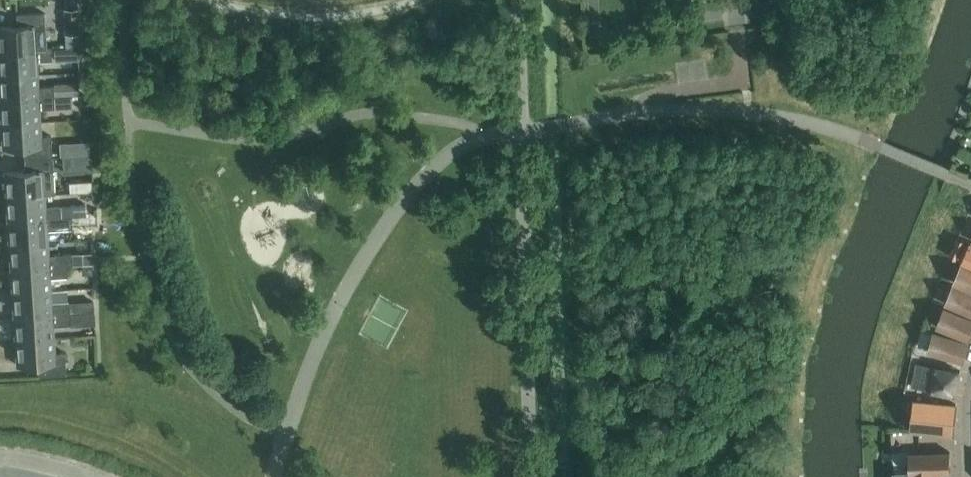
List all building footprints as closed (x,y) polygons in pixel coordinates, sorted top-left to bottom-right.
[(64,7),(64,32),(77,32),(76,7),(64,7)] [(45,33),(44,11),(16,13),(16,25),(0,26),(0,50),(35,48),(34,34),(45,33)] [(0,50),(0,51),(1,51),(2,58),(0,58),(0,74),(36,72),(36,60),(51,59),(51,48),(45,48),(35,48),(0,50)] [(4,98),(53,96),(53,84),(37,85),(36,72),(0,74),(0,91),(3,91),(4,98)] [(53,84),(53,96),(77,94),(77,83),(53,84)] [(53,96),(4,98),(4,106),(1,106),(2,122),(39,120),(38,108),(54,107),(53,96)] [(24,158),(52,156),(50,134),(40,135),(39,120),(2,122),(3,147),(23,146),(24,158)] [(69,155),(69,142),(58,142),(59,155),(69,155)] [(52,156),(24,158),(25,170),(5,171),(6,196),(43,193),(54,193),(53,178),(52,156)] [(43,193),(6,196),(7,212),(11,212),(11,219),(61,216),(60,205),(44,206),(43,193)] [(86,215),(61,216),(11,219),(12,227),(8,227),(9,244),(46,241),(45,229),(72,227),(90,226),(90,214),(86,215)] [(47,254),(46,241),(9,244),(10,260),(14,260),(14,267),(66,264),(92,262),(91,251),(47,254)] [(66,264),(14,267),(15,275),(11,275),(12,292),(49,289),(49,277),(67,275),(66,264)] [(961,264),(954,281),(970,289),(970,268),(961,264)] [(952,285),(945,302),(970,314),(970,293),(952,285)] [(50,302),(49,289),(12,292),(13,308),(17,308),(17,315),(69,312),(69,301),(50,302)] [(78,311),(94,310),(93,301),(86,301),(86,302),(72,303),(72,312),(78,311)] [(943,307),(936,325),(969,338),(970,333),(970,319),(943,307)] [(72,312),(69,312),(70,323),(79,323),(78,311),(72,312)] [(70,323),(69,312),(17,315),(18,323),(14,323),(15,339),(53,337),(52,325),(70,323)] [(968,342),(933,331),(928,349),(962,360),(968,342)] [(66,373),(64,351),(54,352),(53,337),(15,339),(17,364),(37,363),(38,375),(66,373)] [(960,368),(916,360),(912,385),(956,393),(960,368)] [(913,399),(910,430),(920,430),(953,433),(955,403),(913,399)] [(909,452),(910,471),(910,476),(938,476),(937,471),(950,471),(950,451),(909,452)]
